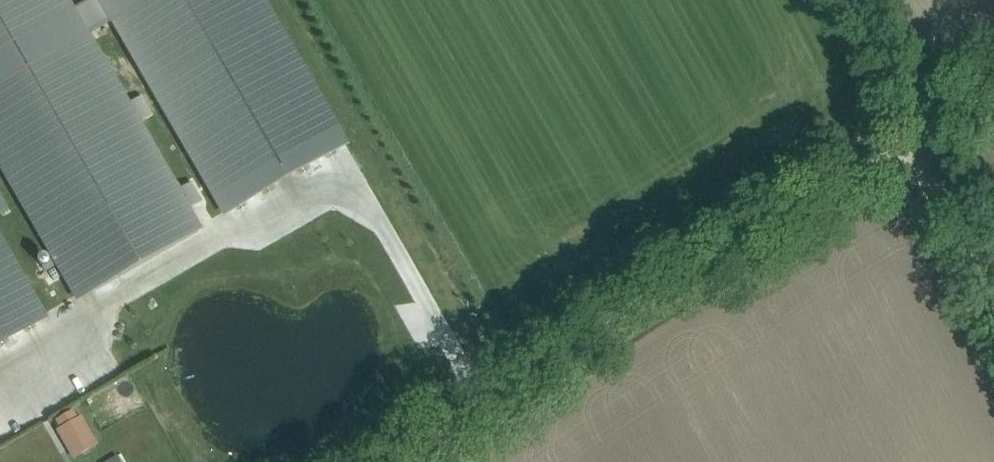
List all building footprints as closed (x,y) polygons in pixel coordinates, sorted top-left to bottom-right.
[(77,295),(197,226),(187,209),(190,207),(202,200),(191,182),(179,188),(176,190),(137,122),(140,120),(152,113),(141,95),(130,102),(126,104),(66,0),(0,0),(0,161),(77,295)] [(113,18),(224,210),(344,141),(262,0),(103,0),(113,18)] [(44,315),(0,239),(0,340),(44,315)] [(57,429),(71,453),(94,440),(80,416),(77,417),(73,409),(55,420),(60,427),(57,429)]
